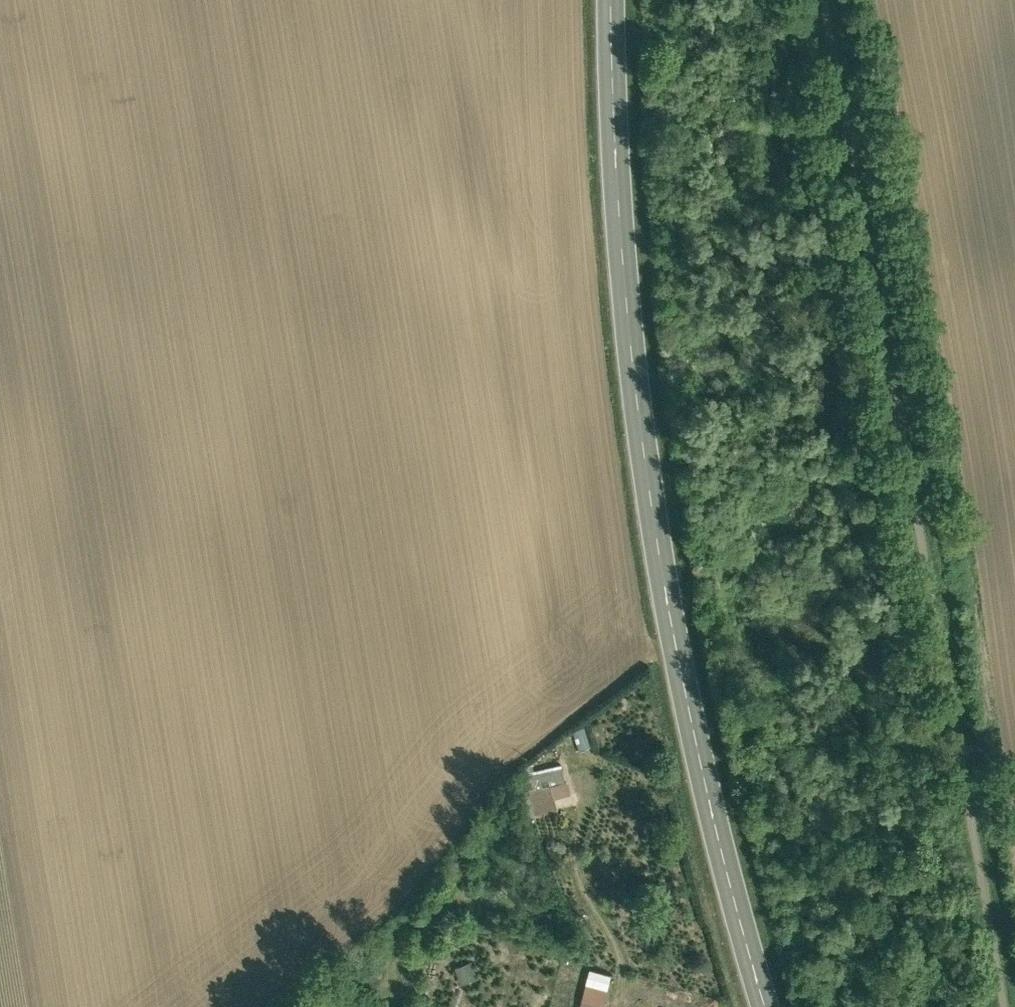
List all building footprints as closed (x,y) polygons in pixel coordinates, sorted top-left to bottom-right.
[(550,730),(536,742),(542,749),(556,737),(550,730)] [(564,769),(524,780),(531,803),(571,791),(564,769)] [(468,960),(452,964),(457,981),(473,976),(468,960)]
